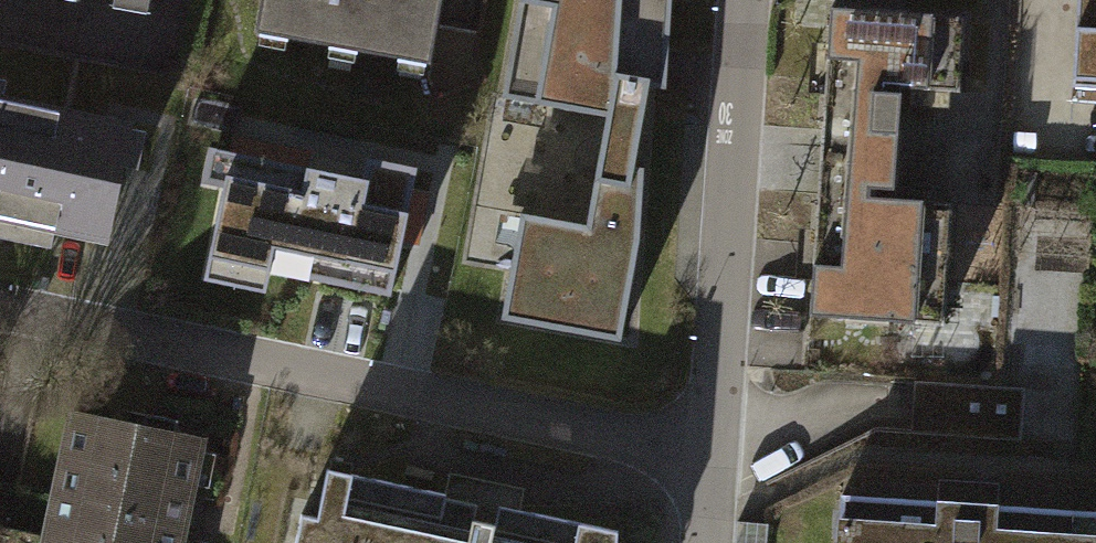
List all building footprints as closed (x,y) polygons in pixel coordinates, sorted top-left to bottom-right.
[(246,32),(421,65),(433,0),(252,0),(246,32)] [(491,98),(596,116),(576,226),(510,214),(492,319),(607,340),(626,239),(633,169),(621,166),(637,87),(655,90),(657,57),(660,0),(509,0),(491,98)] [(1062,85),(1095,87),(1095,0),(1066,0),(1062,85)] [(953,17),(820,8),(799,316),(931,325),(940,201),(882,197),(890,87),(948,91),(953,17)] [(122,122),(0,97),(0,217),(99,237),(122,122)] [(363,180),(213,148),(205,182),(225,187),(205,280),(266,292),(271,268),(388,293),(414,170),(367,161),(363,180)] [(1028,435),(1029,385),(922,383),(920,433),(1028,435)] [(63,414),(37,542),(169,542),(190,440),(63,414)] [(317,469),(306,517),(291,514),(285,542),(606,542),(607,532),(489,506),(485,524),(465,519),(469,502),(317,469)] [(830,496),(827,542),(1095,542),(1095,514),(983,506),(830,496)]
